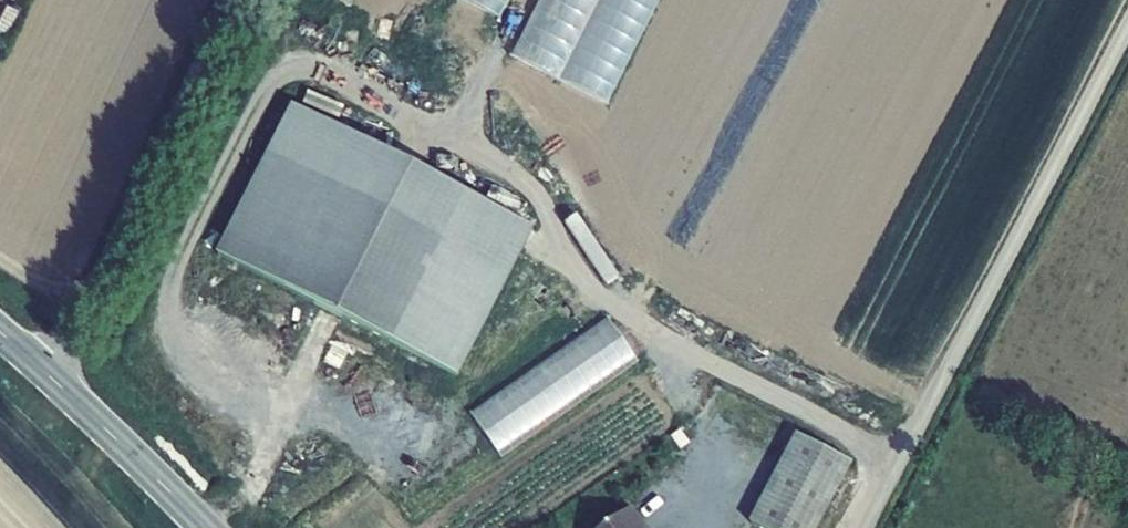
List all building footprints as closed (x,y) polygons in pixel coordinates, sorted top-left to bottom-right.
[(508,19),(517,0),(467,0),(508,19)] [(670,0),(552,0),(525,63),(626,105),(670,0)] [(291,114),(219,263),(464,377),(535,227),(291,114)] [(609,281),(621,274),(583,214),(572,221),(609,281)] [(504,454),(643,360),(612,315),(474,409),(504,454)] [(859,459),(796,433),(757,525),(766,527),(829,527),(859,459)] [(605,527),(638,527),(626,512),(605,527)]
